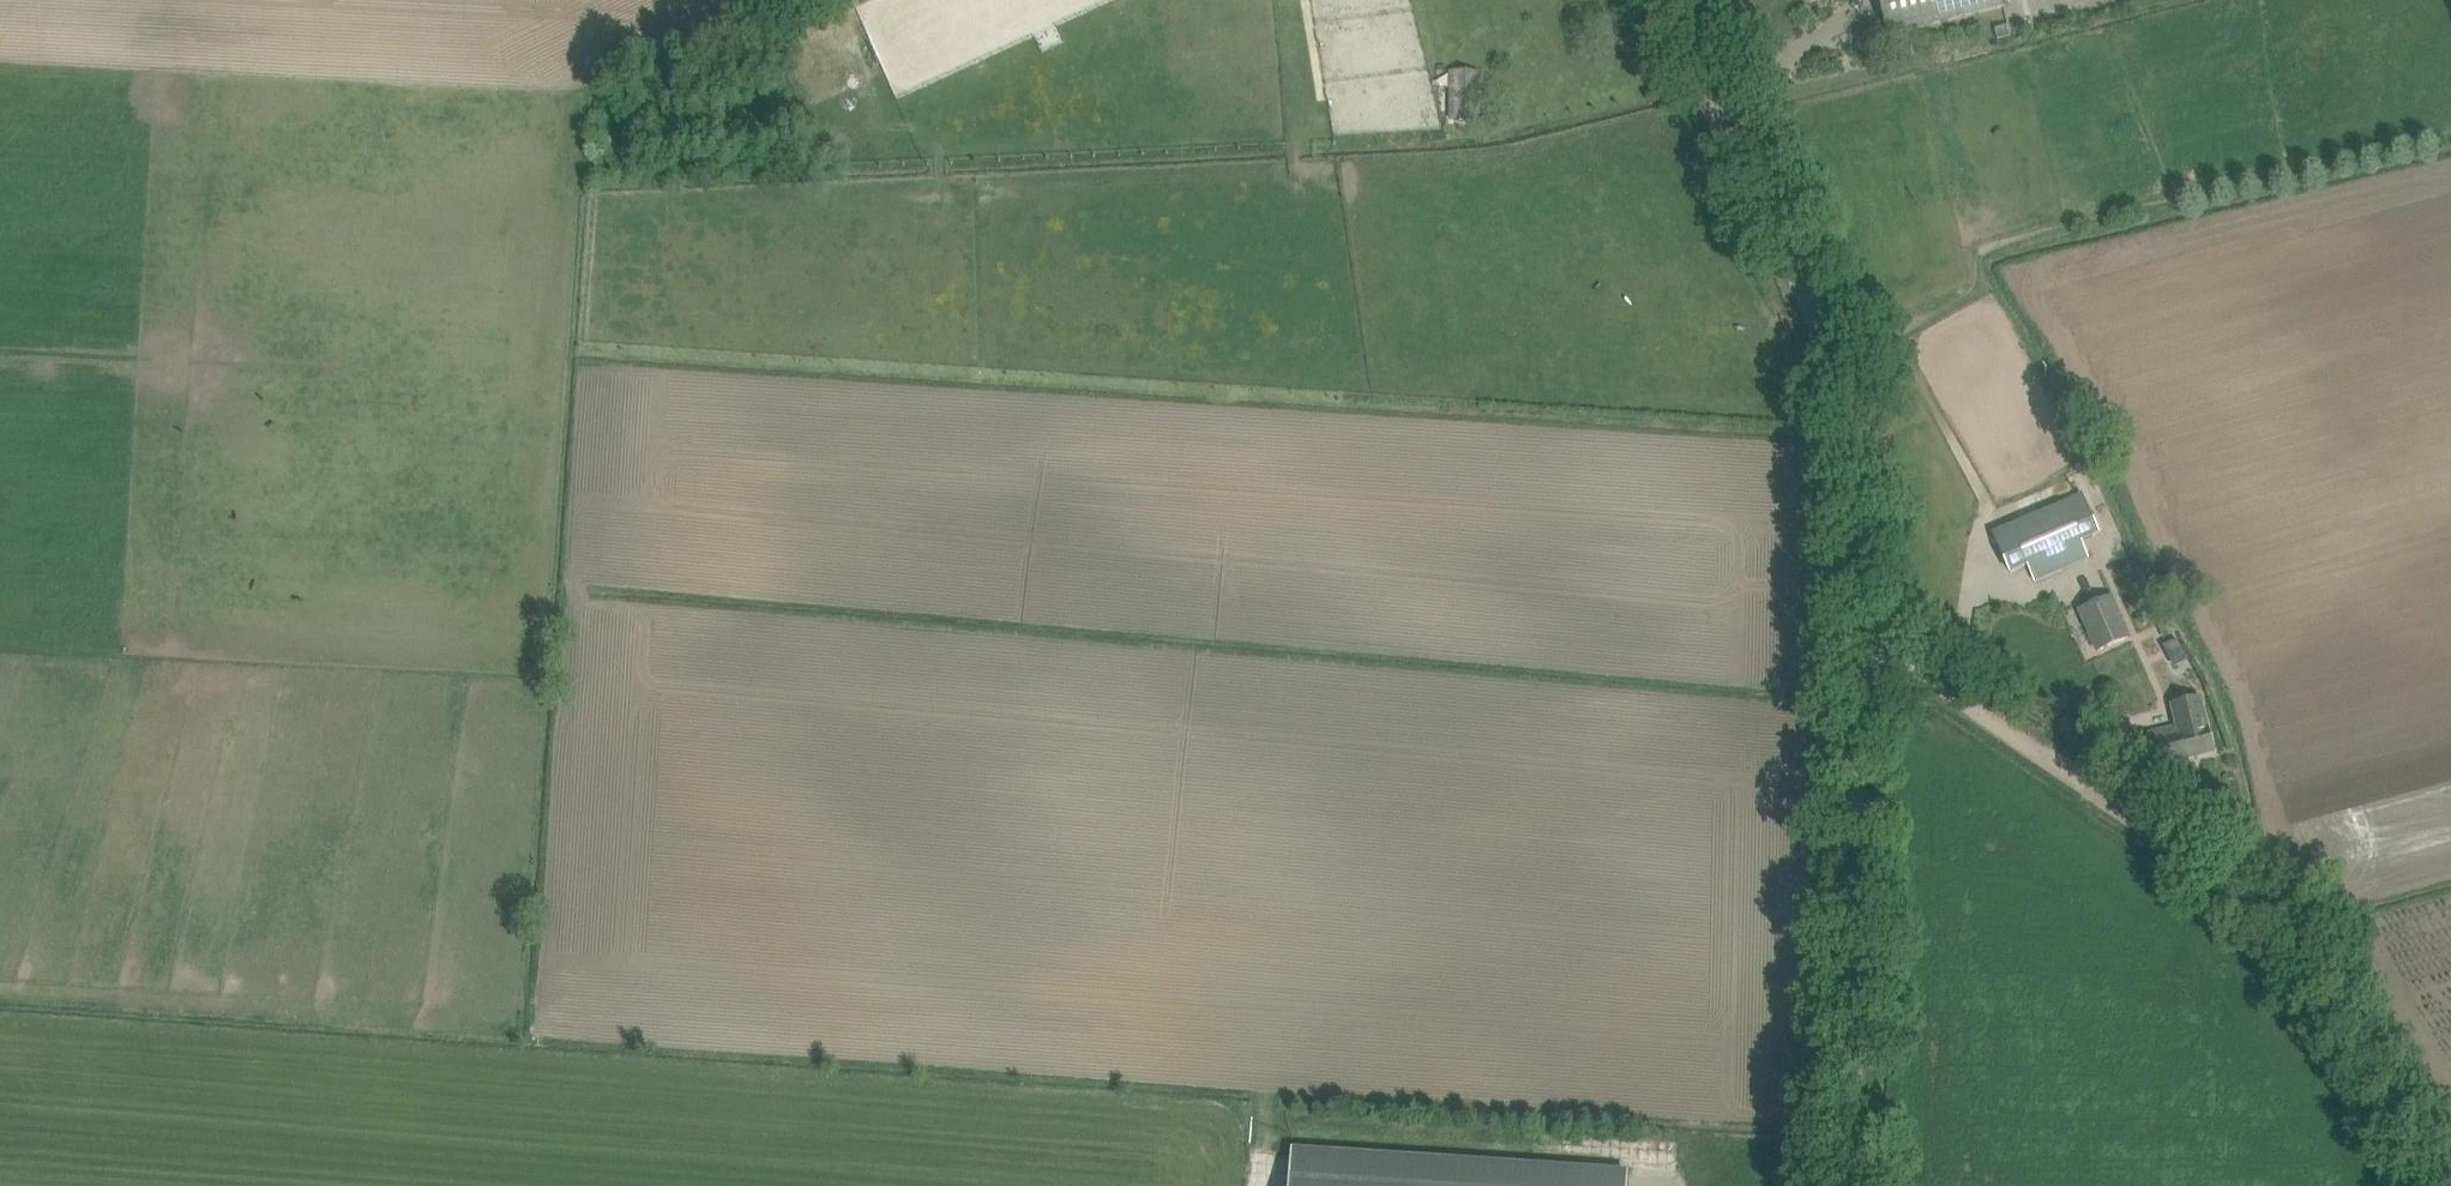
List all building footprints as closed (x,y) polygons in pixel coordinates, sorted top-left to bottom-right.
[(1910,29),(2005,6),(2004,0),(1878,0),(1887,35),(1910,29)] [(1450,71),(1449,118),(1477,119),(1479,72),(1450,71)] [(1993,532),(2011,572),(2098,533),(2081,494),(1993,532)] [(2080,610),(2098,650),(2128,637),(2110,596),(2080,610)] [(2176,726),(2149,733),(2156,766),(2214,751),(2201,696),(2171,703),(2176,726)] [(1643,1174),(1306,1149),(1304,1185),(1642,1185),(1643,1174)]
